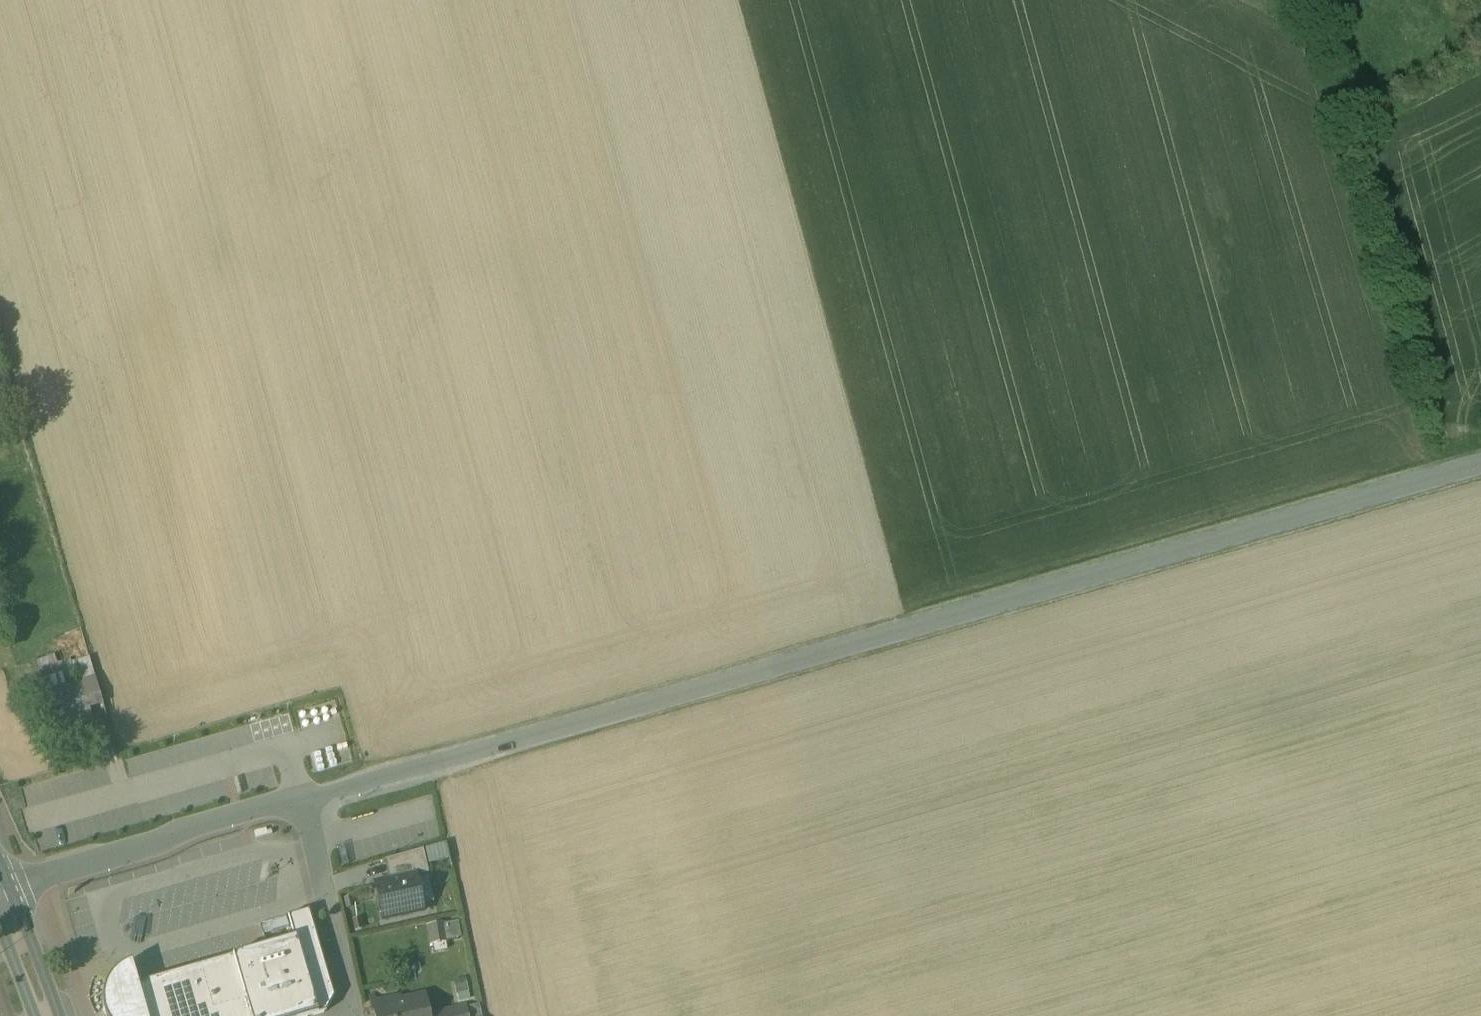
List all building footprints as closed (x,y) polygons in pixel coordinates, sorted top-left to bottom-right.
[(0,390),(0,414),(12,411),(6,389),(0,390)] [(91,656),(62,667),(64,673),(44,681),(62,730),(98,717),(95,709),(109,704),(91,656)] [(384,861),(389,882),(415,876),(415,878),(428,875),(423,851),(384,861)] [(389,882),(375,885),(383,920),(423,911),(415,878),(415,876),(389,882)] [(296,938),(318,1014),(326,1012),(334,997),(309,911),(288,917),(294,938),(296,938)] [(462,919),(429,924),(431,944),(465,939),(462,919)] [(103,1010),(105,1015),(313,1015),(318,1014),(296,938),(294,938),(138,984),(132,962),(126,964),(121,967),(110,977),(105,986),(103,992),(102,998),(102,1003),(103,1010)] [(389,1004),(391,1010),(378,1012),(377,1007),(375,1007),(377,1015),(428,1015),(424,997),(389,1004)]
